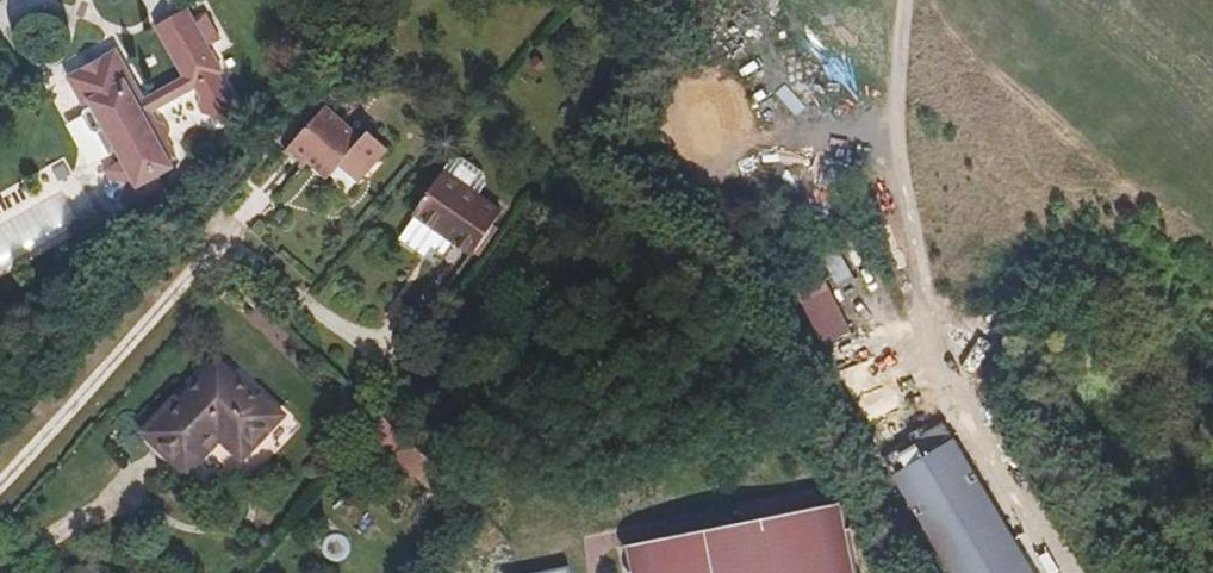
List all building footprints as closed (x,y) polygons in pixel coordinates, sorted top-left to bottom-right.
[(155,26),(184,78),(191,91),(193,90),(210,121),(236,106),(219,75),(223,73),(187,8),(155,26)] [(106,63),(119,56),(117,50),(103,58),(106,63)] [(164,185),(160,176),(156,169),(170,161),(145,116),(138,104),(144,100),(119,56),(106,63),(103,58),(81,70),(84,75),(71,83),(86,111),(85,112),(84,117),(93,132),(98,134),(98,133),(111,155),(113,159),(100,167),(106,178),(105,179),(103,181),(103,182),(102,184),(102,186),(102,187),(102,189),(103,191),(104,192),(105,194),(106,195),(108,196),(110,196),(111,196),(113,196),(115,195),(122,208),(164,185)] [(68,78),(71,83),(84,75),(81,70),(68,78)] [(184,78),(144,100),(138,104),(145,116),(191,91),(184,78)] [(361,139),(325,106),(284,152),(304,170),(310,163),(328,180),(340,167),(358,184),(390,149),(370,130),(361,139)] [(452,159),(444,171),(413,214),(415,216),(400,238),(425,255),(432,246),(444,254),(453,242),(473,256),(503,212),(480,196),(489,184),(486,173),(464,158),(452,159)] [(156,169),(160,176),(174,168),(170,161),(156,169)] [(838,284),(870,268),(853,237),(822,253),(838,284)] [(832,277),(798,289),(810,323),(798,327),(806,350),(852,334),(832,277)] [(243,460),(287,414),(262,391),(258,395),(219,360),(182,399),(177,394),(142,432),(188,475),(221,440),(243,460)] [(955,438),(891,476),(949,572),(1036,572),(955,438)] [(738,504),(742,522),(818,506),(814,489),(738,504)] [(844,501),(818,506),(742,522),(629,545),(634,572),(858,572),(844,501)]
